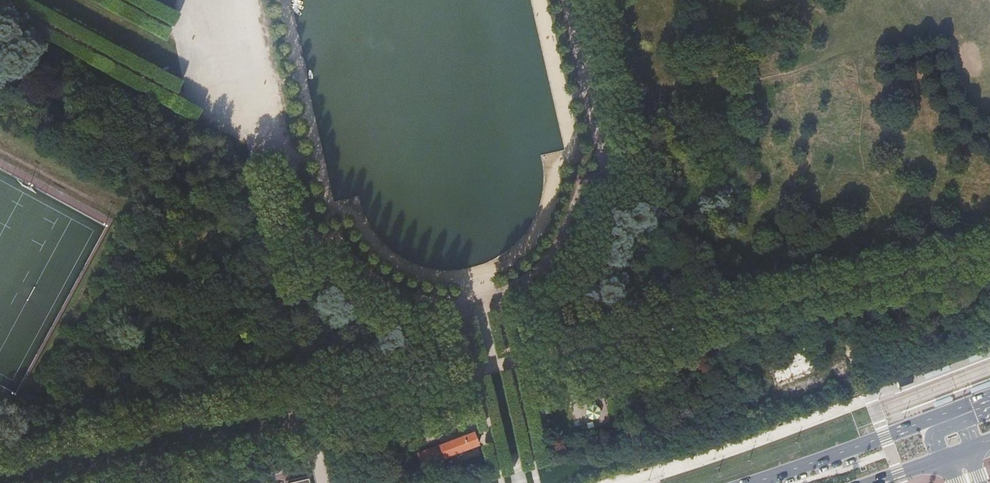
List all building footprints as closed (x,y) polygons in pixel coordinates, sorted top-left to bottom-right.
[(808,346),(766,362),(774,386),(817,370),(808,346)] [(472,432),(435,445),(441,460),(478,447),(472,432)] [(419,468),(441,460),(435,445),(414,453),(419,468)]
